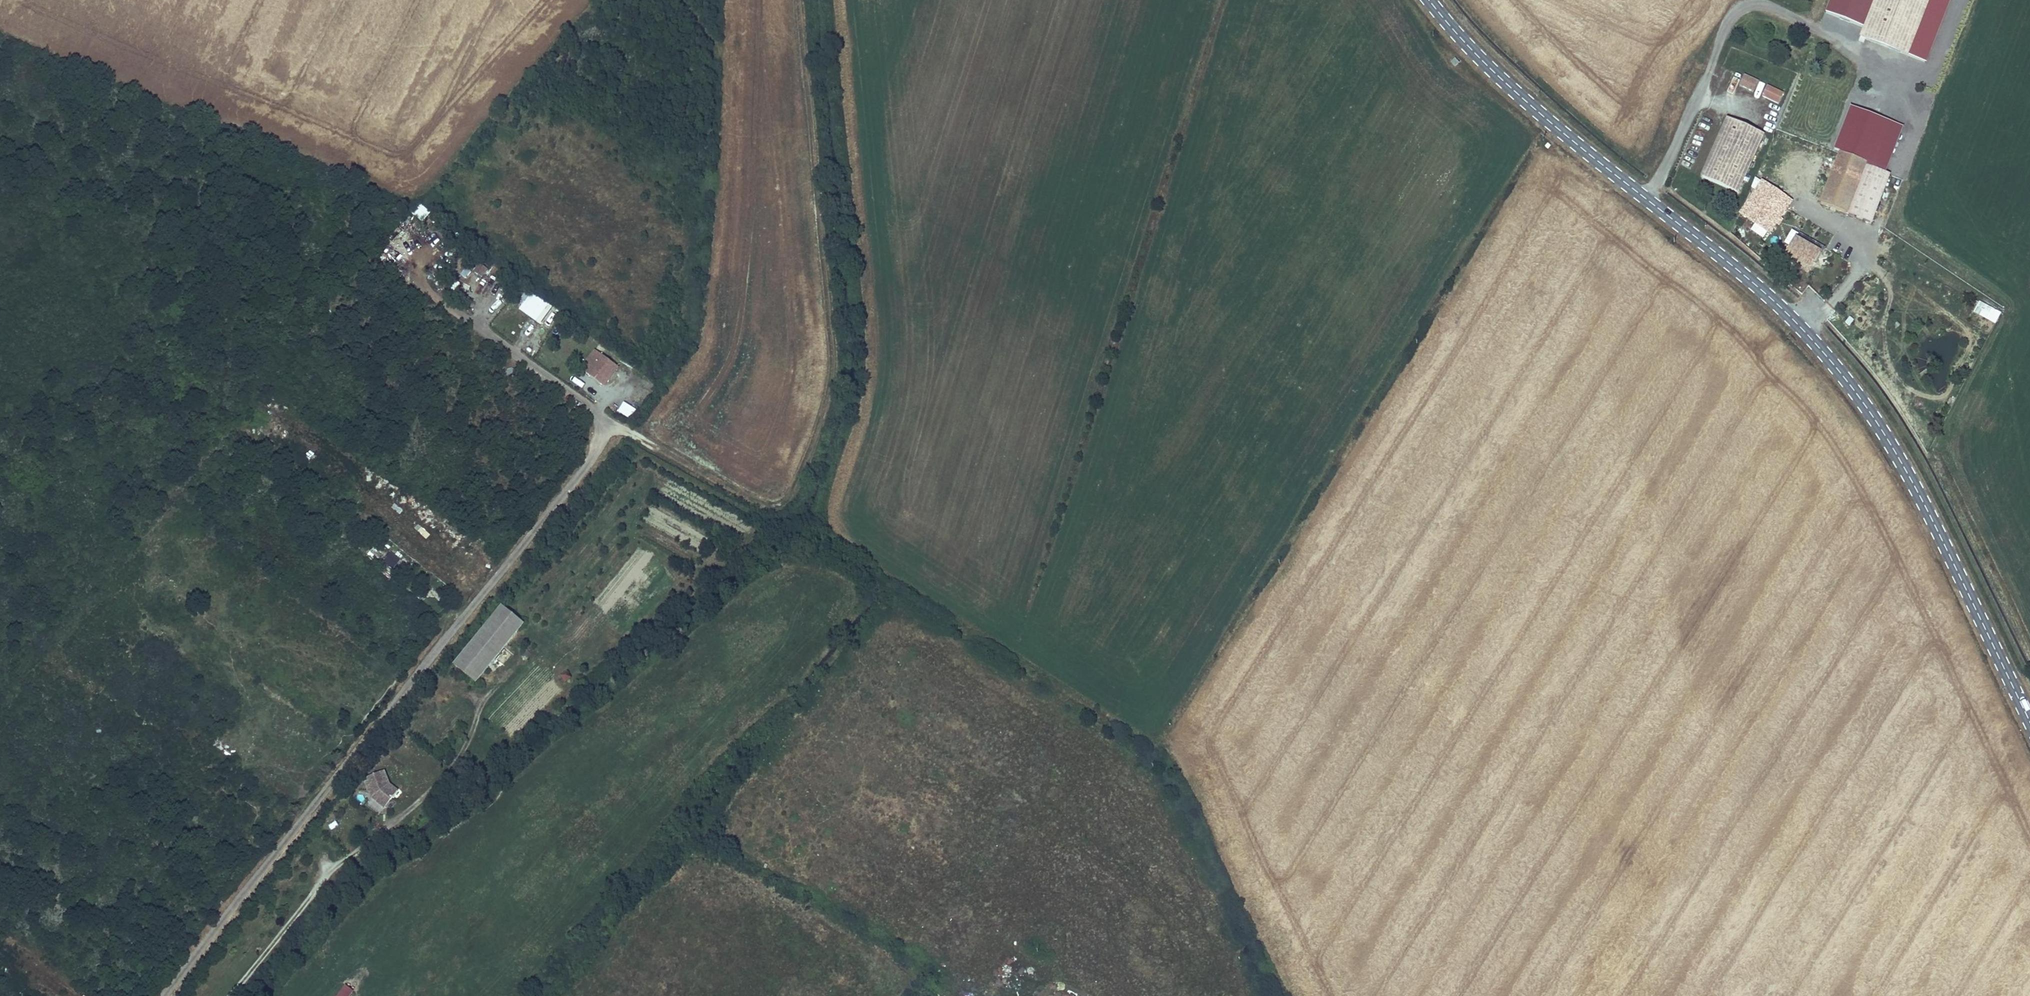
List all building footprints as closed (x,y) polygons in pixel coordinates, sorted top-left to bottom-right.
[(1860,37),(1908,55),(1929,0),(1875,0),(1860,37)] [(1455,58),(1451,62),(1455,67),(1459,63),(1455,58)] [(1743,75),(1738,87),(1753,94),(1759,81),(1743,75)] [(1766,86),(1762,99),(1779,105),(1783,92),(1766,86)] [(1794,94),(1789,106),(1798,109),(1803,98),(1794,94)] [(1845,114),(1839,128),(1874,143),(1880,128),(1845,114)] [(1763,136),(1727,119),(1702,176),(1738,193),(1763,136)] [(1839,128),(1831,149),(1840,153),(1866,163),(1874,143),(1839,128)] [(1866,163),(1840,153),(1821,204),(1871,223),(1890,175),(1865,165),(1866,163)] [(1762,183),(1741,215),(1755,224),(1776,192),(1762,183)] [(1776,192),(1755,224),(1769,234),(1791,201),(1777,191),(1776,192)] [(419,204),(411,214),(423,224),(432,214),(419,204)] [(1809,232),(1806,239),(1814,244),(1818,237),(1809,232)] [(1796,239),(1784,259),(1809,272),(1819,253),(1796,239)] [(1760,253),(1767,258),(1774,247),(1768,242),(1760,253)] [(475,275),(483,279),(488,269),(479,265),(475,275)] [(544,305),(532,297),(527,304),(538,312),(544,305)] [(1972,314),(1995,325),(2001,313),(1978,301),(1972,314)] [(1848,342),(1853,336),(1847,331),(1843,337),(1848,342)] [(619,369),(596,351),(581,369),(604,388),(619,369)] [(388,552),(380,567),(393,573),(400,558),(388,552)] [(504,607),(456,666),(477,683),(525,625),(504,607)] [(569,673),(563,677),(567,683),(573,679),(569,673)] [(386,772),(366,780),(371,794),(374,793),(375,796),(373,798),(386,809),(399,792),(391,785),(386,772)] [(338,995),(352,995),(354,992),(345,985),(338,995)]
